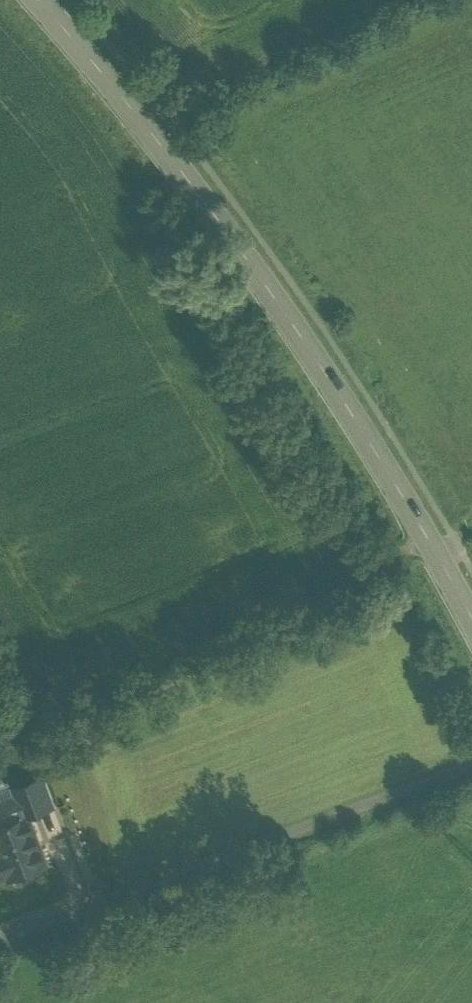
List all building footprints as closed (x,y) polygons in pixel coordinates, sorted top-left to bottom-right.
[(17,777),(27,812),(50,805),(40,770),(17,777)] [(8,875),(9,876),(44,863),(27,817),(0,827),(0,878),(8,875)]
